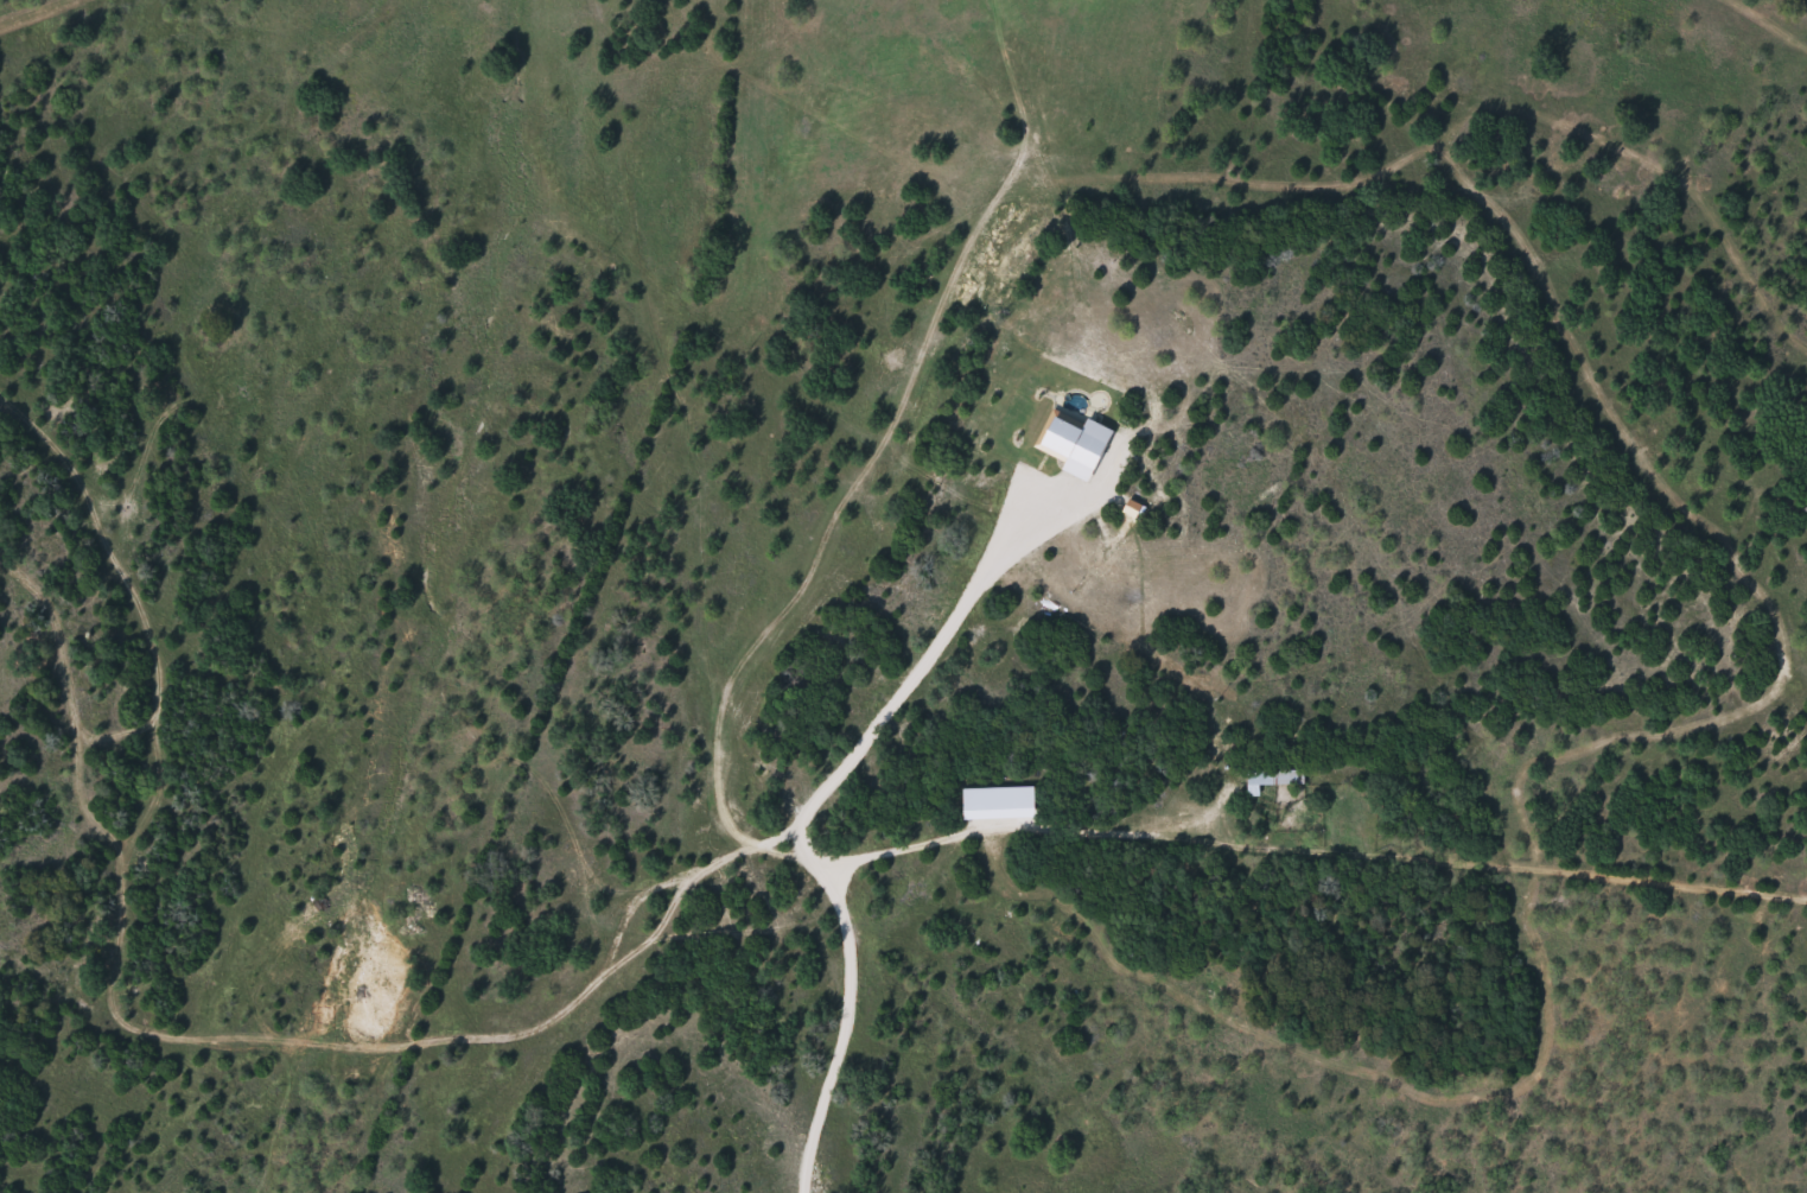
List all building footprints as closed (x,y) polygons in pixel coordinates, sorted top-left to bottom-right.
[(1258,792),(1258,782),(1281,782),(1281,770),(1248,770),(1248,792),(1258,792)]
